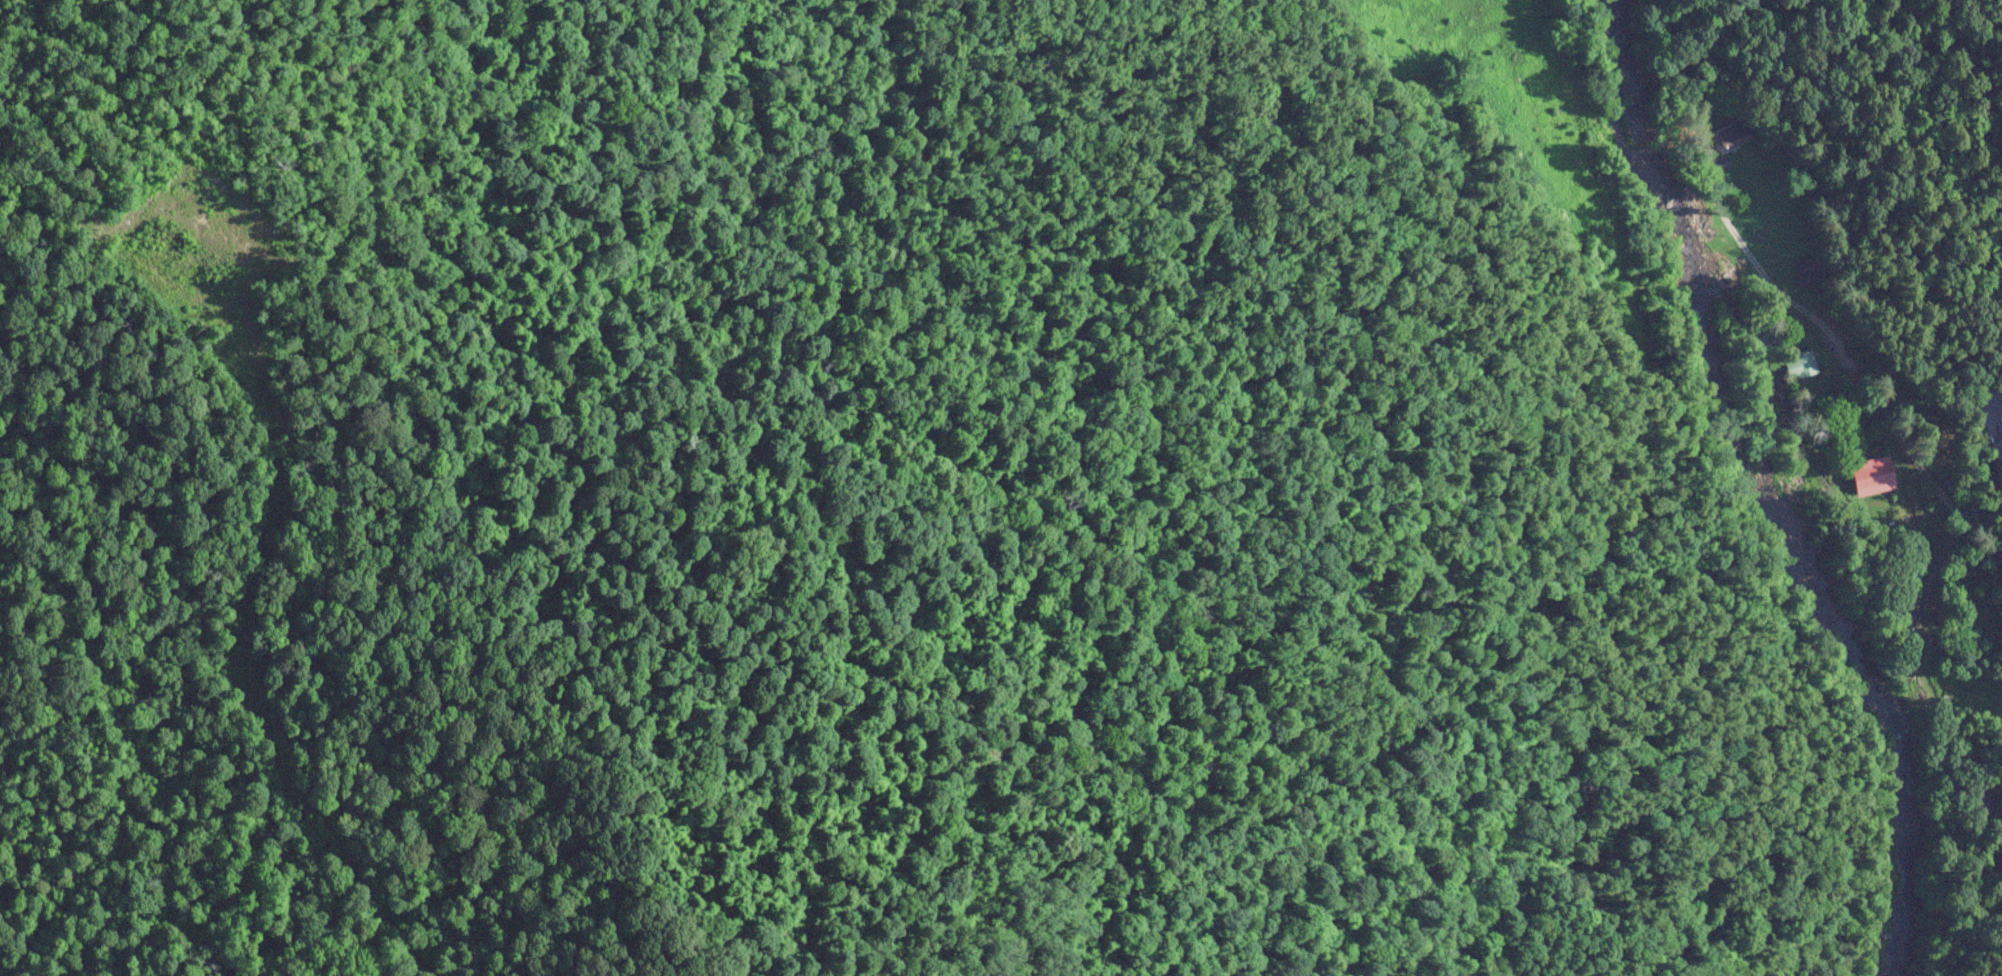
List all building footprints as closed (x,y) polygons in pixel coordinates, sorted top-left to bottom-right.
[(1714,130),(1719,148),(1750,140),(1745,122),(1714,130)] [(1818,371),(1811,348),(1789,354),(1796,378),(1818,371)] [(1993,464),(2001,464),(2001,439),(1993,439),(1993,464)] [(1896,486),(1889,453),(1849,462),(1856,495),(1896,486)]
